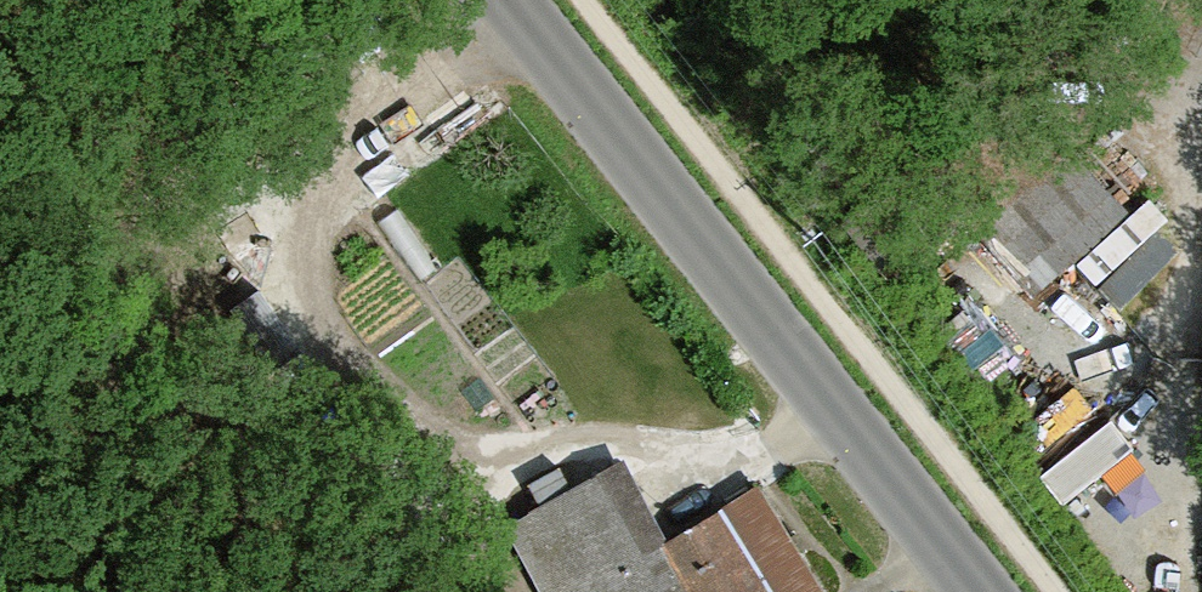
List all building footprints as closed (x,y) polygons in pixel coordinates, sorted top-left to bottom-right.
[(1122,215),(1023,95),(932,171),(1031,290),(1122,215)] [(623,460),(509,525),(545,591),(824,591),(760,487),(667,543),(623,460)]
